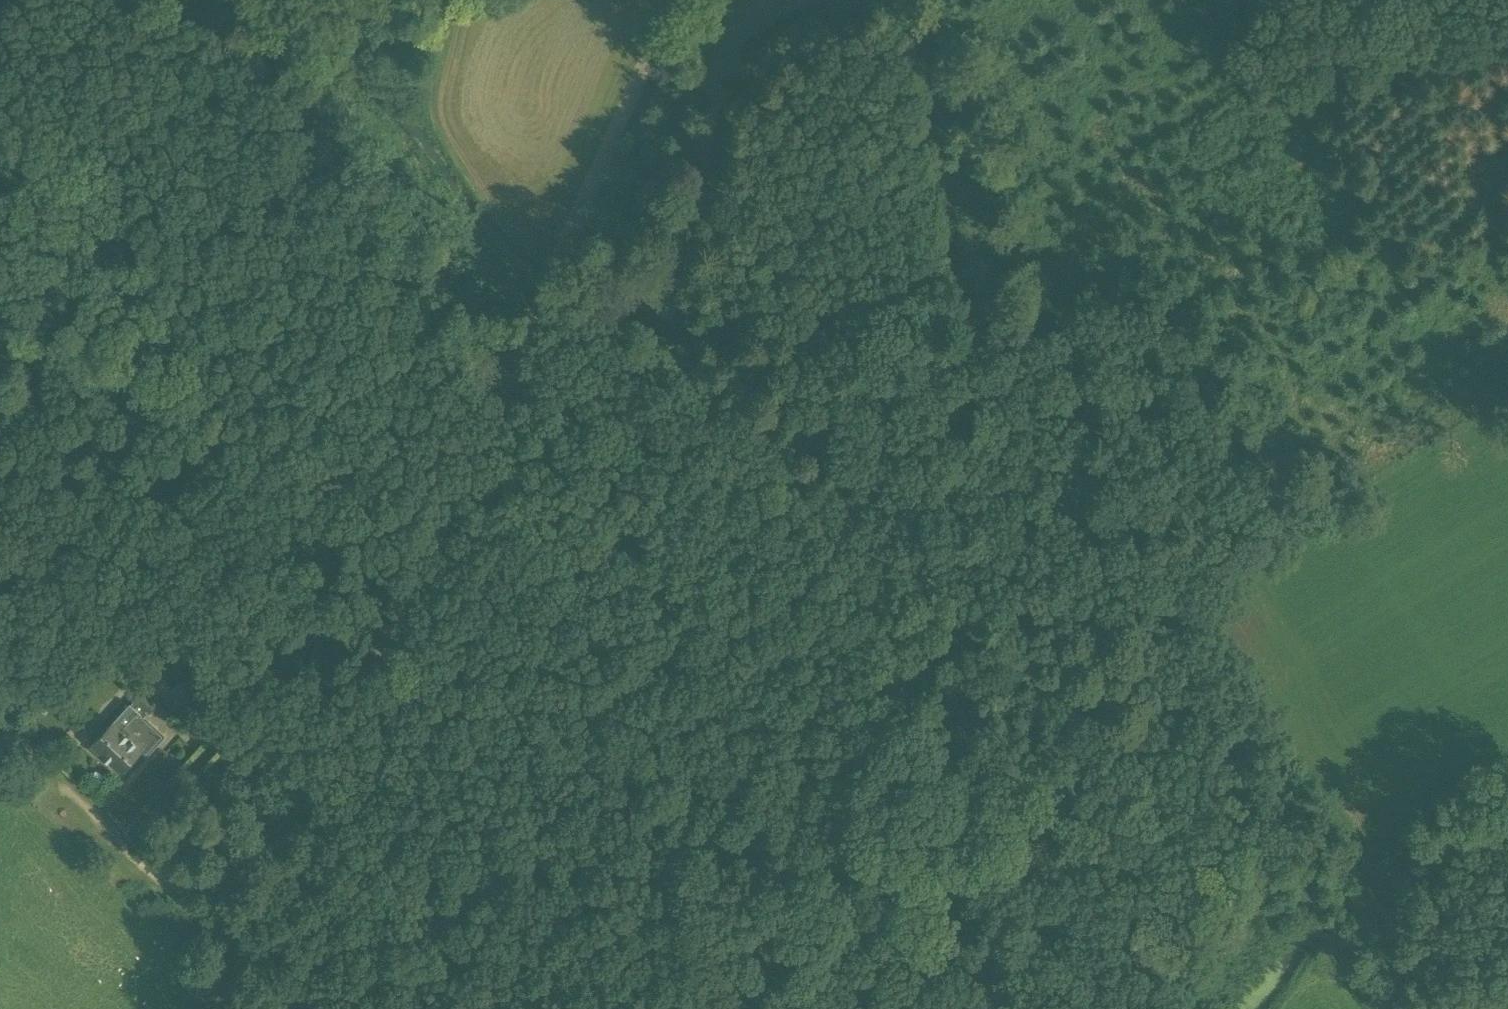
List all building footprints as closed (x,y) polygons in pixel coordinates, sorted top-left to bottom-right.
[(221,687),(195,662),(188,670),(186,669),(170,687),(199,713),(215,695),(214,694),(221,687)] [(148,712),(156,703),(141,690),(113,721),(112,721),(91,745),(121,772),(142,749),(146,753),(163,734),(143,716),(147,711),(148,712)]
